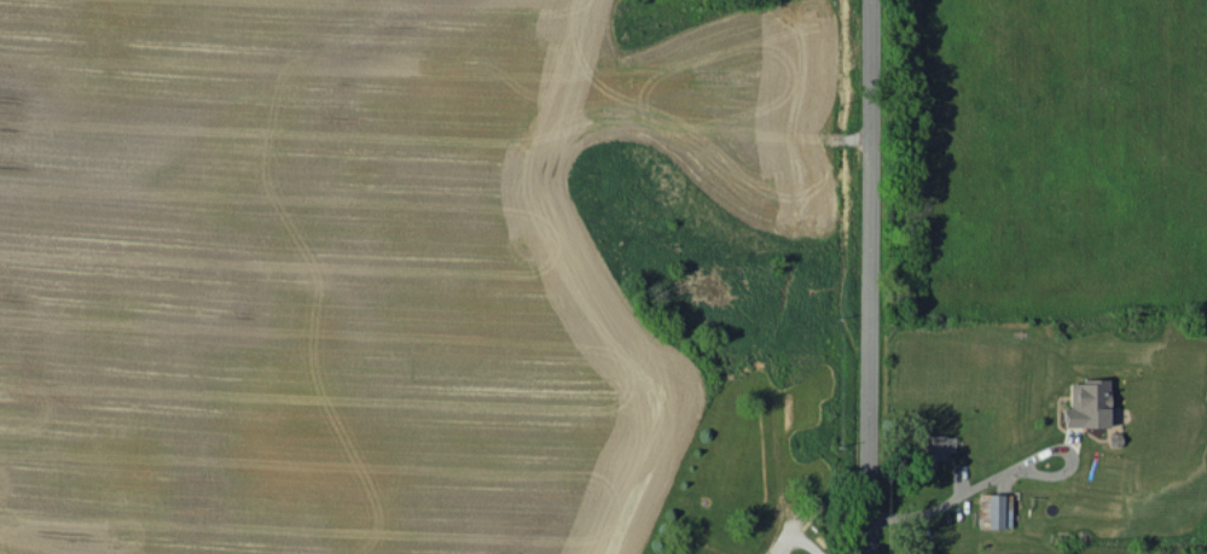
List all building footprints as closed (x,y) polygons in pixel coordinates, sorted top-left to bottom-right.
[(1068,407),(1063,407),(1062,426),(1107,427),(1108,380),(1069,380),(1068,407)] [(935,468),(935,460),(950,460),(950,434),(920,434),(920,468),(935,468)] [(1009,528),(1010,494),(979,494),(978,527),(1009,528)]
